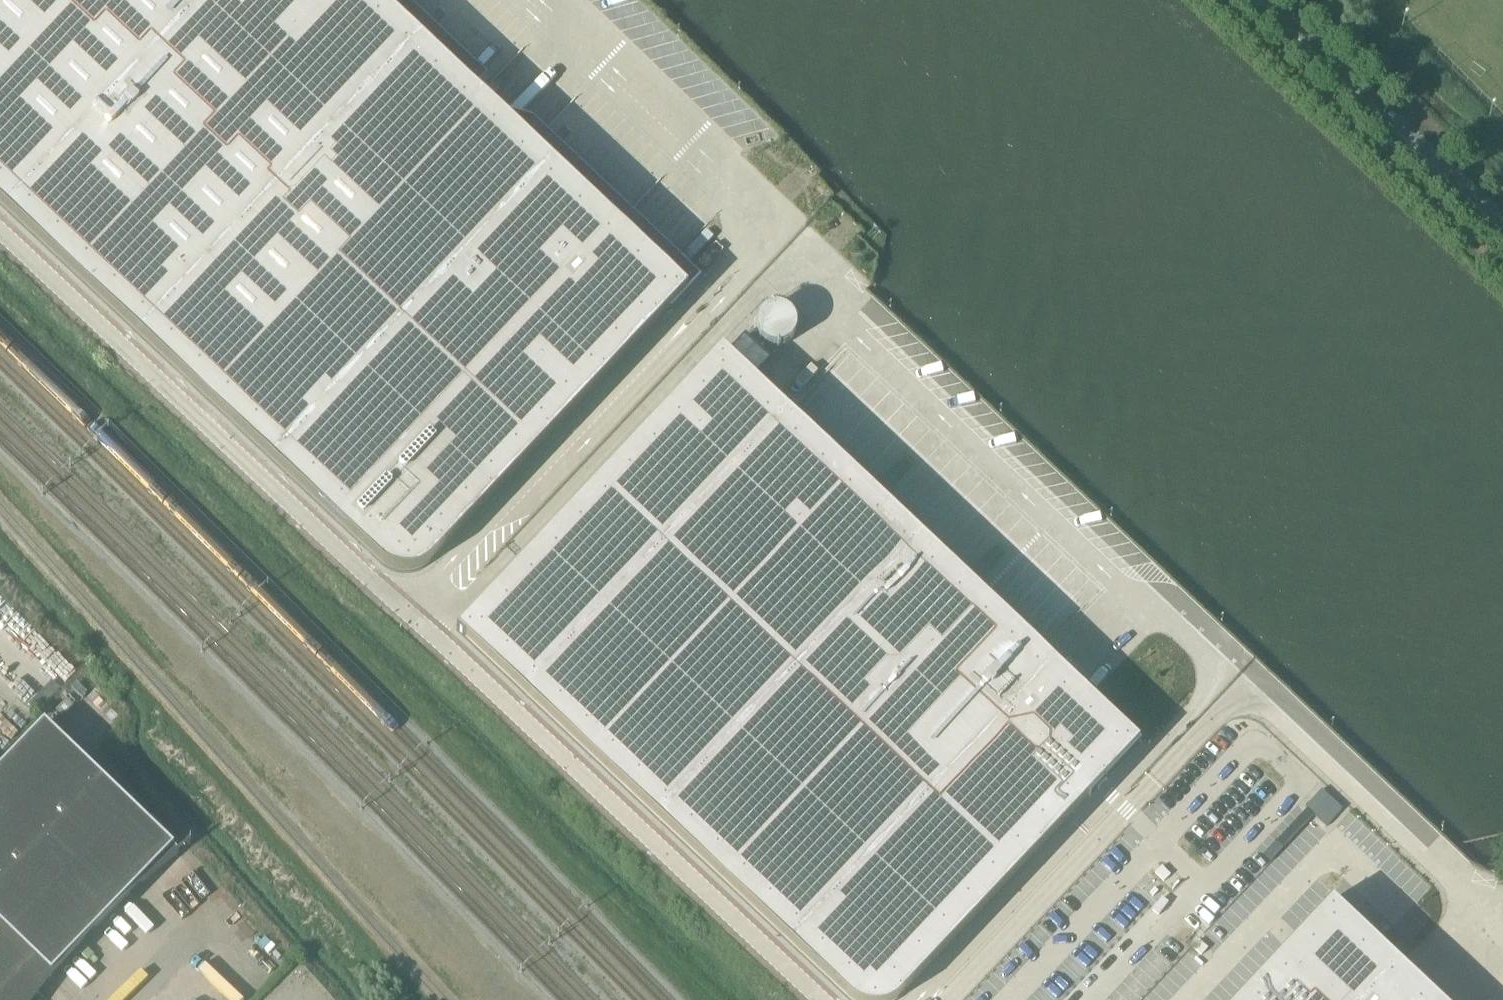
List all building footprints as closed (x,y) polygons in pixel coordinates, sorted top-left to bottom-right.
[(90,291),(186,382),(284,475),(339,526),(372,557),(379,564),(381,565),(383,567),(385,568),(387,569),(389,570),(391,571),(393,572),(395,573),(397,573),(399,574),(402,574),(404,574),(406,574),(409,574),(411,574),(413,573),(415,573),(417,572),(419,571),(421,570),(423,569),(425,568),(427,567),(429,566),(430,564),(432,563),(440,554),(473,519),(555,432),(605,379),(670,310),(688,291),(665,270),(620,227),(593,202),(504,118),(480,95),(426,45),(378,0),(0,0),(0,207),(90,291)] [(745,335),(728,352),(755,377),(771,360),(751,341),(745,335)] [(456,632),(465,640),(528,700),(590,758),(607,774),(661,825),(723,883),(794,950),(839,993),(847,999),(898,999),(900,998),(908,990),(941,955),(957,937),(1033,856),(1056,833),(1088,798),(1089,799),(1090,798),(1089,797),(1097,789),(1098,790),(1099,789),(1098,788),(1104,781),(1105,782),(1106,781),(1105,780),(1139,745),(1096,704),(1071,681),(1070,680),(1031,643),(986,601),(908,527),(845,468),(792,418),(770,397),(746,374),(721,351),(704,369),(700,373),(638,439),(588,491),(538,545),(464,623),(457,631),(456,632)] [(37,996),(47,984),(57,972),(67,960),(77,948),(88,937),(95,929),(108,916),(119,905),(131,894),(143,883),(154,873),(167,863),(178,854),(177,853),(44,725),(0,770),(0,999),(35,999),(37,996)] [(1321,791),(1305,808),(1326,827),(1328,824),(1342,810),(1321,791)] [(1396,963),(1332,903),(1331,902),(1297,937),(1296,936),(1295,937),(1296,938),(1289,945),(1288,944),(1287,945),(1288,946),(1281,954),(1280,954),(1279,955),(1280,955),(1247,990),(1238,999),(1435,999),(1396,963)]
